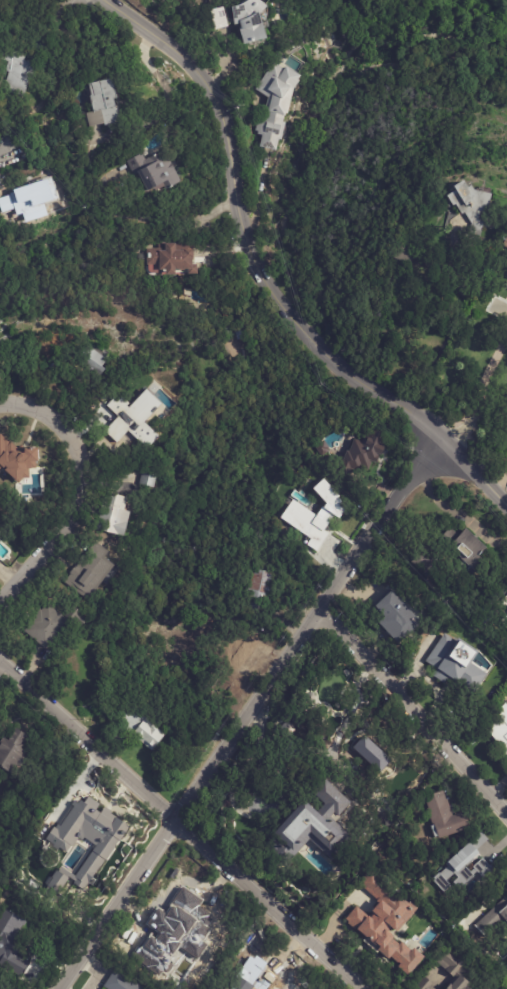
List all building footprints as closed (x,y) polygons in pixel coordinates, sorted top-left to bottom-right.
[(241,2),(245,0),(248,0),(251,0),(252,2),(254,0),(259,0),(270,9),(269,11),(263,17),(269,42),(246,48),(242,30),(243,29),(243,26),(236,27),(234,10),(239,9),(245,7),(241,2)] [(230,30),(218,33),(212,13),(226,9),(227,13),(228,19),(231,29),(230,30)] [(9,63),(0,60),(0,57),(3,48),(13,50),(27,54),(25,62),(40,66),(37,81),(31,79),(25,99),(4,93),(10,73),(7,72),(9,63)] [(278,66),(279,67),(280,65),(289,71),(290,70),(306,81),(303,85),(305,86),(299,95),(292,119),(291,119),(290,121),(289,121),(288,127),(290,128),(285,145),(283,144),(280,155),(261,149),(265,138),(259,137),(260,133),(257,132),(260,121),(264,121),(264,120),(265,120),(271,101),(257,91),(276,64),(278,66)] [(116,91),(118,99),(116,100),(117,107),(119,107),(122,123),(105,126),(105,124),(90,127),(87,113),(94,112),(91,97),(92,95),(90,84),(112,80),(114,81),(116,91)] [(172,164),(184,187),(169,195),(166,190),(158,195),(156,192),(150,196),(139,175),(136,177),(128,163),(142,156),(146,163),(166,152),(172,164)] [(3,217),(0,207),(0,199),(11,196),(10,195),(27,189),(26,187),(52,178),(60,203),(45,208),(48,215),(28,222),(26,215),(21,216),(21,214),(15,216),(14,213),(3,217)] [(480,236),(471,234),(473,223),(467,213),(465,215),(458,204),(455,205),(449,195),(460,189),(457,185),(468,179),(472,186),(474,184),(477,189),(495,193),(490,209),(500,225),(486,234),(484,230),(482,236),(480,236)] [(195,245),(196,264),(199,264),(200,273),(194,274),(151,276),(147,271),(147,267),(150,267),(150,265),(148,265),(148,253),(150,253),(149,249),(159,248),(159,244),(195,242),(195,245)] [(94,349),(109,359),(106,364),(109,366),(101,378),(78,362),(89,345),(94,349)] [(117,426),(115,421),(118,420),(114,408),(133,401),(137,412),(142,410),(153,439),(123,450),(119,439),(121,438),(117,426)] [(387,449),(384,456),(382,454),(381,456),(382,456),(379,464),(374,462),(368,475),(358,471),(352,484),(337,478),(349,451),(351,452),(357,439),(364,443),(372,427),(390,435),(385,446),(388,447),(387,449)] [(18,452),(1,433),(0,434),(0,471),(3,468),(15,481),(24,473),(26,474),(42,459),(28,443),(18,452)] [(159,475),(156,488),(140,485),(143,472),(159,475)] [(112,494),(130,498),(126,511),(132,513),(126,537),(97,530),(106,492),(112,494)] [(336,524),(335,526),(333,525),(322,541),(307,531),(329,498),(346,509),(336,524)] [(468,529),(489,549),(483,556),(490,562),(479,574),(451,548),(454,545),(445,536),(452,528),(461,536),(468,529)] [(89,601),(65,582),(97,542),(110,553),(106,558),(117,566),(89,601)] [(270,598),(269,602),(264,601),(261,616),(249,614),(252,599),(248,598),(254,573),(260,575),(261,571),(275,574),(272,586),(275,587),(273,596),(271,596),(270,598)] [(411,609),(424,624),(401,645),(382,623),(391,615),(389,613),(384,617),(374,606),(392,590),(402,602),(400,604),(404,609),(408,606),(411,609)] [(505,597),(495,604),(506,620),(506,599),(505,597)] [(87,621),(80,629),(71,622),(47,651),(25,632),(32,624),(30,623),(41,610),(43,611),(49,604),(69,621),(79,610),(89,619),(87,621)] [(424,661),(436,669),(431,675),(444,683),(448,677),(473,694),(487,672),(471,661),(476,654),(444,632),(424,661)] [(345,685),(354,729),(331,734),(320,683),(344,678),(345,685)] [(144,744),(120,725),(136,706),(156,722),(154,726),(166,736),(153,752),(144,744)] [(488,730),(506,714),(506,752),(488,730)] [(21,780),(0,767),(0,746),(4,739),(10,743),(17,731),(26,736),(30,738),(26,745),(24,744),(23,746),(25,747),(23,751),(29,755),(26,759),(31,762),(21,780)] [(393,758),(403,769),(409,764),(416,772),(412,775),(416,779),(417,778),(424,785),(407,801),(398,792),(394,796),(386,787),(392,781),(380,766),(391,756),(393,758)] [(348,800),(353,805),(341,817),(342,818),(337,824),(354,839),(333,861),(311,841),(288,867),(267,848),(307,803),(319,814),(327,806),(315,794),(327,781),(348,800)] [(451,806),(455,818),(468,814),(473,830),(441,841),(440,838),(437,839),(433,828),(435,827),(429,810),(430,810),(427,798),(445,792),(448,801),(449,800),(451,806)] [(101,809),(127,825),(116,843),(100,833),(97,838),(85,831),(81,838),(68,829),(72,823),(66,819),(69,814),(75,817),(86,799),(101,809)] [(45,829),(53,834),(51,839),(43,834),(45,829)] [(502,855),(506,860),(506,868),(504,865),(486,881),(478,872),(474,875),(475,876),(460,889),(454,883),(459,878),(455,874),(447,881),(452,886),(444,893),(433,880),(448,866),(447,865),(471,844),(469,842),(481,831),(489,839),(487,840),(477,850),(481,854),(466,867),(471,872),(475,868),(474,867),(484,858),(490,866),(502,855)] [(408,903),(410,904),(411,903),(418,909),(407,922),(407,923),(398,933),(393,929),(389,933),(396,939),(395,941),(401,946),(403,943),(413,952),(416,949),(426,958),(410,976),(400,968),(402,965),(393,957),(390,960),(380,951),(383,948),(379,945),(378,946),(359,930),(361,929),(358,927),(357,928),(347,919),(358,907),(372,920),(376,915),(375,913),(383,904),(359,883),(372,868),(402,894),(400,896),(408,903)] [(57,896),(66,876),(55,872),(46,892),(57,896)] [(499,907),(506,900),(506,929),(503,924),(487,937),(477,925),(491,913),(487,909),(495,902),(499,907)] [(23,979),(0,965),(0,919),(1,917),(2,918),(6,911),(26,924),(14,943),(13,944),(22,950),(18,957),(31,965),(23,979)] [(183,927),(199,936),(197,939),(209,947),(199,963),(184,954),(182,958),(163,946),(169,937),(167,935),(173,926),(181,931),(183,927)] [(260,985),(260,988),(231,988),(232,979),(239,980),(245,972),(238,967),(251,946),(269,958),(265,965),(271,969),(260,985)] [(457,957),(460,958),(460,957),(468,965),(455,979),(438,963),(450,949),(457,957)] [(430,984),(435,988),(414,988),(412,987),(423,975),(431,982),(430,984)] [(468,988),(469,988),(447,988),(451,984),(452,985),(460,975),(471,984),(468,988)] [(142,988),(141,988),(121,988),(128,979),(135,984),(138,980),(142,982),(139,987),(142,988)]
